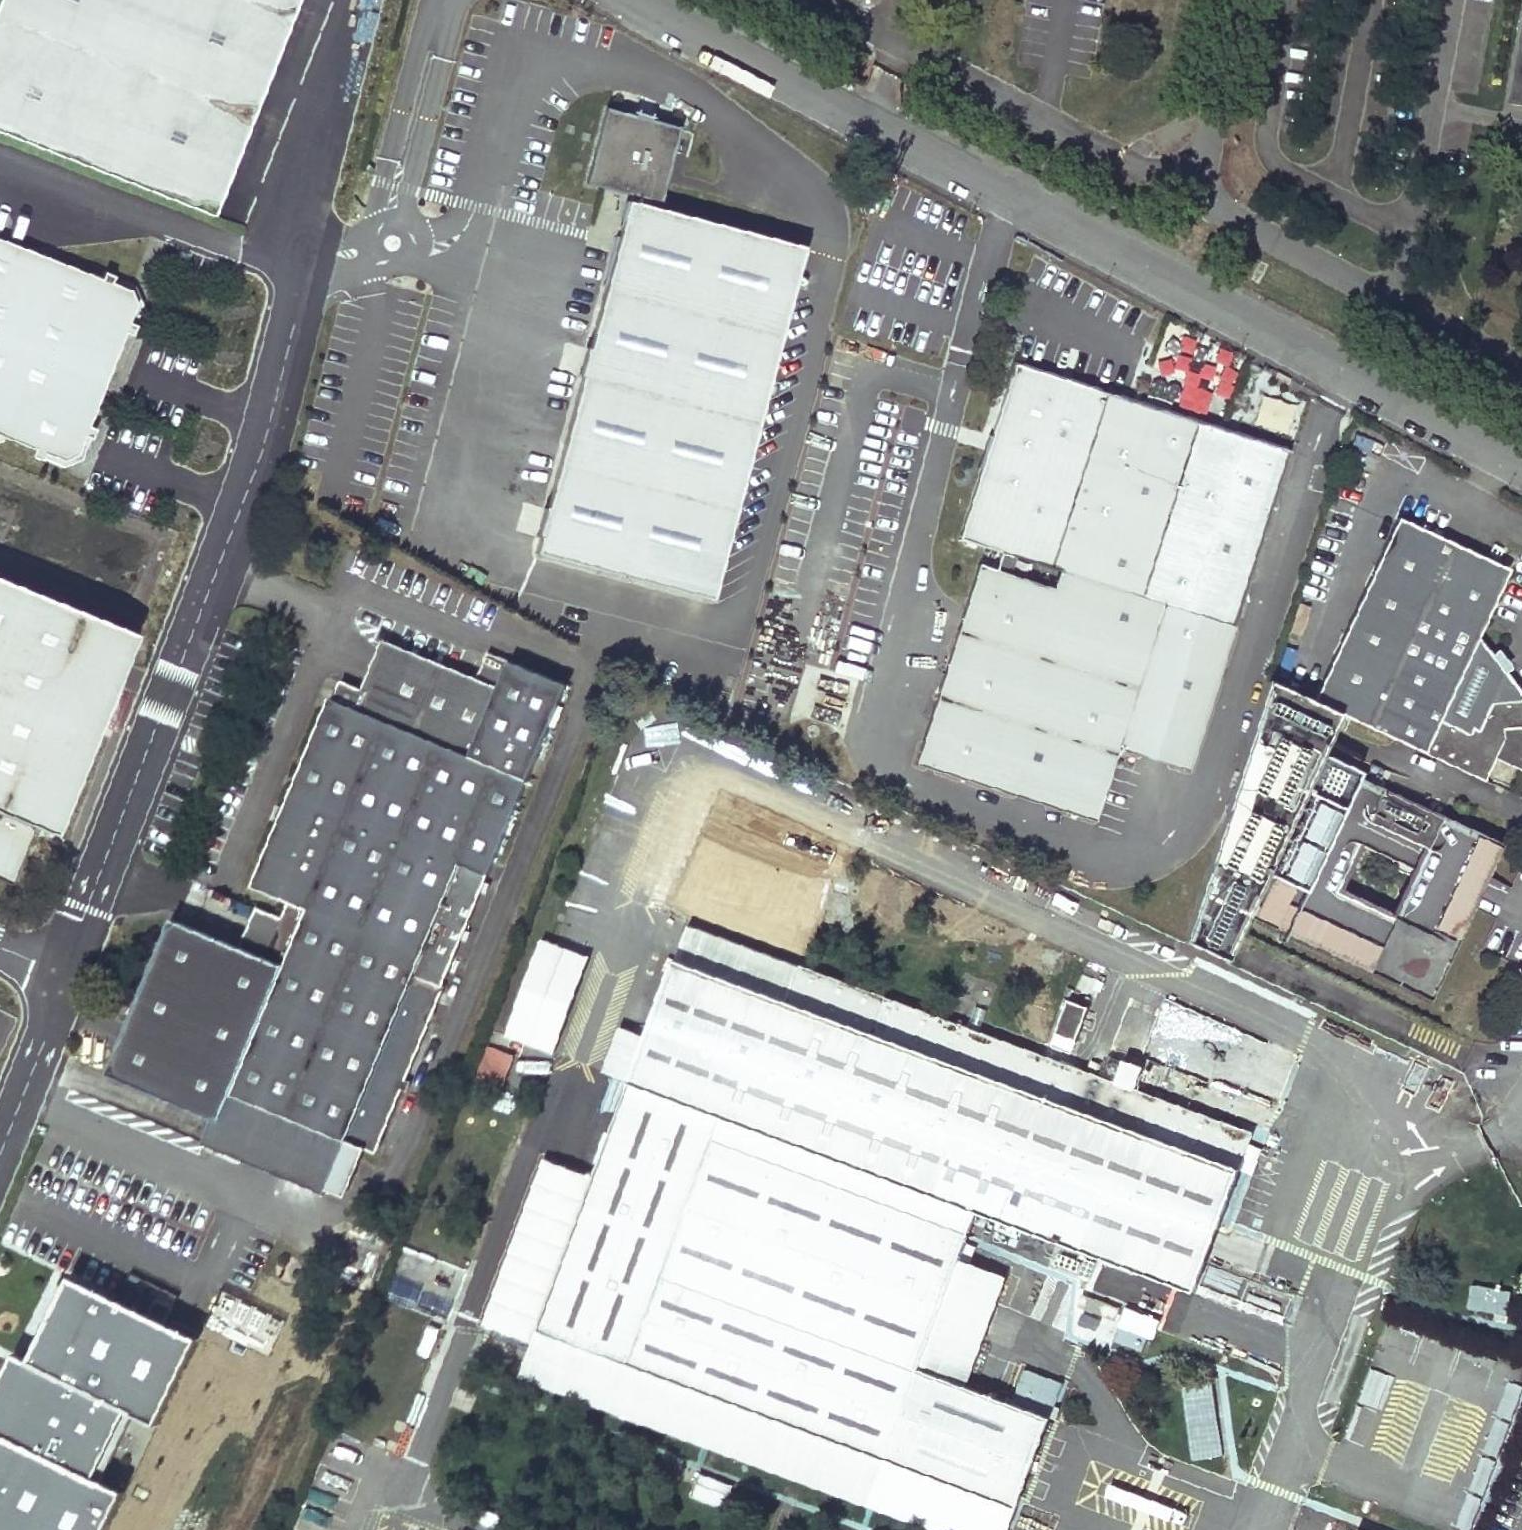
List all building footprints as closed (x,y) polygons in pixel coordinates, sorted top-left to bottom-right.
[(213,214),(297,0),(0,0),(0,132),(213,214)] [(1509,102),(1521,105),(1521,30),(1509,102)] [(627,201),(535,551),(711,597),(769,378),(812,389),(819,367),(799,316),(786,312),(804,247),(644,205),(646,197),(660,201),(679,128),(649,120),(647,128),(633,125),(636,116),(606,108),(587,181),(632,193),(630,201),(627,201)] [(636,116),(633,125),(647,128),(649,120),(636,116)] [(35,448),(32,456),(43,460),(46,453),(64,460),(78,454),(85,436),(93,439),(97,429),(89,426),(126,332),(134,335),(138,325),(130,322),(137,304),(131,290),(112,283),(115,275),(104,271),(102,279),(0,239),(0,435),(35,448)] [(1119,396),(1014,363),(960,539),(1062,572),(1056,591),(977,566),(915,763),(1093,820),(1115,748),(1185,772),(1247,581),(1289,451),(1135,402),(1119,396)] [(1291,378),(1278,371),(1275,379),(1289,385),(1291,378)] [(1140,392),(1123,386),(1119,396),(1135,402),(1140,392)] [(1313,700),(1341,713),(1484,780),(1494,758),(1496,753),(1516,763),(1518,759),(1521,759),(1521,728),(1518,729),(1517,724),(1521,723),(1521,703),(1506,706),(1476,639),(1508,572),(1398,519),(1313,700)] [(2,882),(26,823),(55,835),(136,634),(0,579),(0,881),(2,882)] [(381,639),(361,688),(366,691),(358,710),(469,755),(497,687),(381,639)] [(279,821),(253,885),(289,899),(266,957),(172,918),(109,1071),(214,1116),(203,1143),(243,1160),(265,1107),(325,1132),(303,1185),(325,1194),(346,1141),(377,1153),(445,987),(442,985),(566,683),(508,660),(497,687),(469,755),(358,710),(366,691),(361,688),(340,680),(332,698),(330,698),(285,807),(291,809),(285,824),(279,821)] [(1185,942),(1226,961),(1247,916),(1320,759),(1341,713),(1313,700),(1268,679),(1185,942)] [(1391,772),(1357,756),(1342,751),(1335,766),(1320,759),(1247,916),(1430,1001),(1474,907),(1503,844),(1384,788),(1391,772)] [(1518,759),(1516,763),(1496,753),(1494,758),(1521,771),(1521,759),(1518,759)] [(285,807),(279,821),(285,824),(291,809),(285,807)] [(647,1038),(629,1084),(542,1318),(889,1447),(967,1238),(976,1213),(1194,1294),(1221,1221),(1252,1136),(1072,1068),(886,998),(872,1034),(675,960),(647,1038)] [(629,1084),(647,1038),(619,1027),(602,1073),(629,1084)] [(503,1089),(517,1052),(489,1041),(475,1078),(503,1089)] [(1487,1121),(1481,1106),(1469,1111),(1473,1126),(1487,1121)] [(265,1107),(243,1160),(303,1185),(325,1132),(265,1107)]
